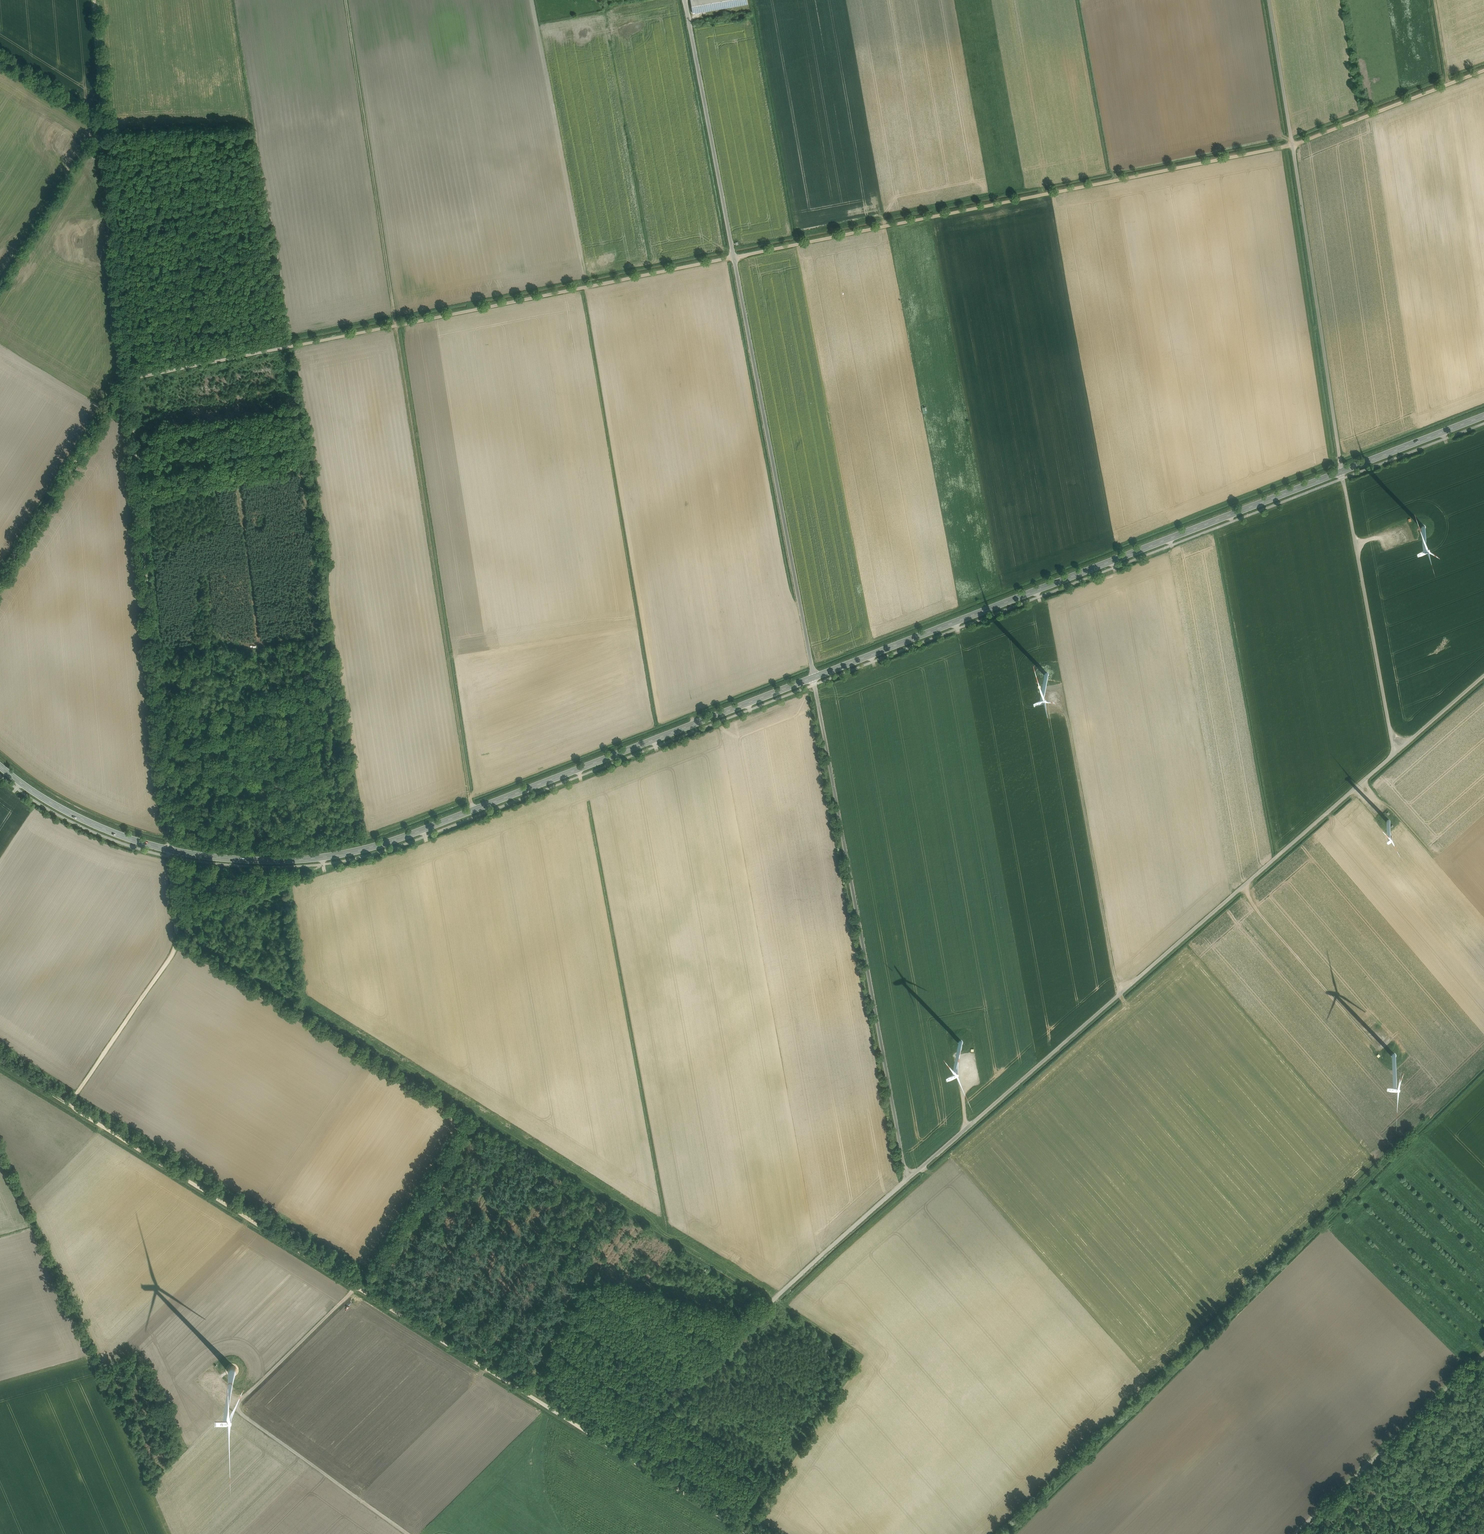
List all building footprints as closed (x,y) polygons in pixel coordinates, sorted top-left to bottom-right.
[(693,13),(747,3),(747,0),(691,0),(693,13)]
